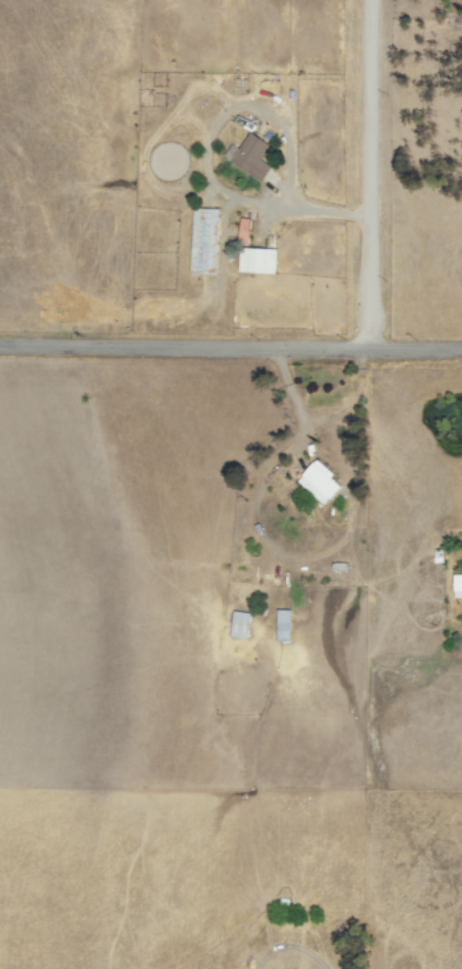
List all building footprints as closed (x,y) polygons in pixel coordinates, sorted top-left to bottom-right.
[(260,159),(269,145),(249,132),(238,149),(231,144),(223,157),(262,182),(272,167),(260,159)] [(217,209),(191,208),(189,274),(215,275),(217,209)] [(250,219),(239,219),(239,245),(250,245),(250,219)] [(274,274),(275,250),(238,248),(237,272),(274,274)] [(296,480),(323,505),(340,486),(330,477),(333,474),(316,458),(296,480)] [(452,574),(452,597),(461,597),(461,574),(452,574)] [(276,642),(289,642),(290,610),(277,609),(276,642)] [(229,636),(247,639),(251,613),(233,611),(229,636)]
